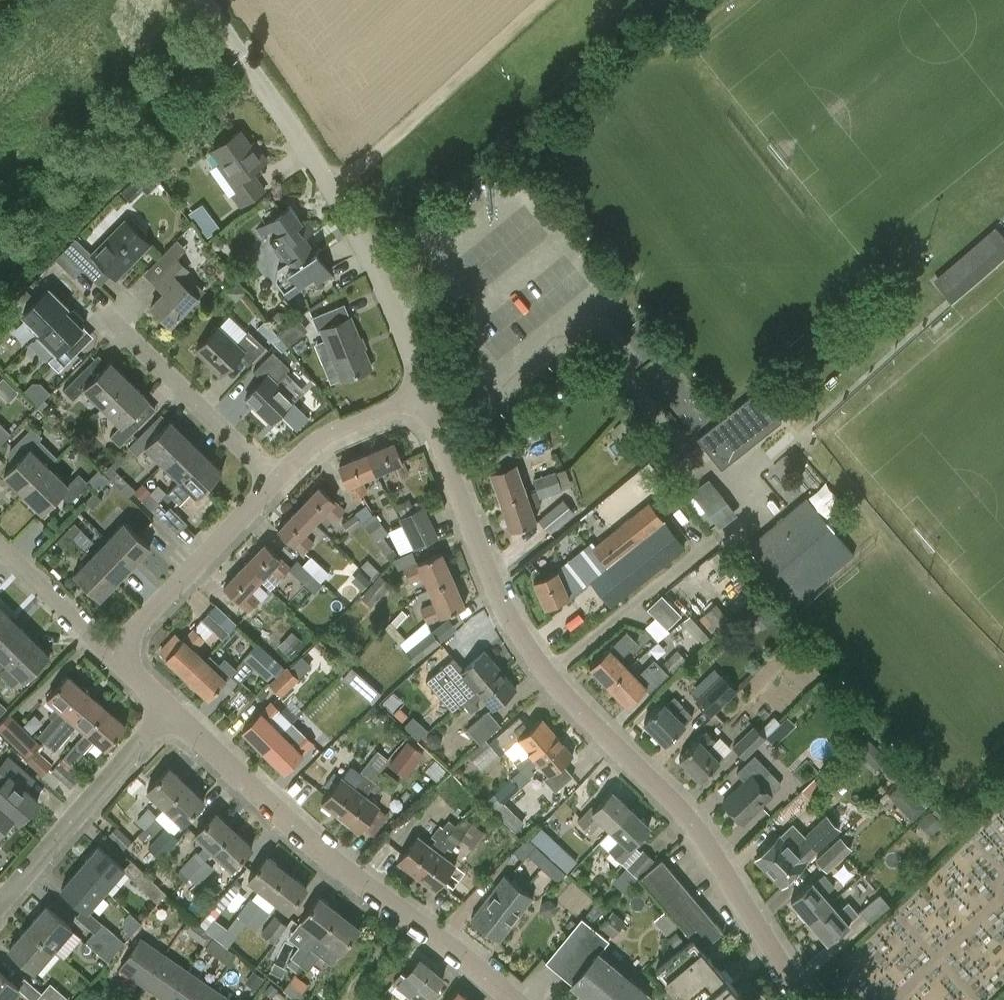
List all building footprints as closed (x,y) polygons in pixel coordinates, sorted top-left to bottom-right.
[(212,150),(221,162),(210,169),(228,196),(230,194),(240,208),(267,189),(253,170),(266,161),(258,150),(255,152),(240,131),(212,150)] [(306,221),(302,223),(290,206),(257,229),(262,236),(270,231),(274,236),(270,239),(273,244),(271,246),(284,264),(277,270),(276,280),(288,297),(313,279),(318,287),(333,276),(306,237),(314,232),(306,221)] [(205,238),(222,226),(215,217),(198,229),(205,238)] [(139,224),(131,226),(125,220),(91,254),(116,278),(149,244),(143,238),(145,231),(139,224)] [(933,279),(950,299),(1003,254),(1003,236),(995,226),(933,279)] [(73,240),(56,258),(75,277),(83,269),(93,259),(73,240)] [(153,282),(164,292),(151,307),(170,325),(197,297),(204,290),(186,273),(190,269),(176,256),(153,282)] [(64,310),(67,308),(67,307),(48,289),(23,314),(41,332),(41,333),(64,310)] [(329,297),(308,307),(312,315),(333,305),(329,297)] [(350,318),(344,320),(339,306),(312,317),(318,333),(322,331),(342,380),(371,368),(350,318)] [(41,333),(41,332),(38,335),(56,353),(49,360),(59,370),(84,345),(75,336),(82,328),(81,328),(83,326),(81,323),(84,320),(73,310),(71,312),(67,308),(64,310),(41,333)] [(288,345),(308,329),(299,317),(278,333),(281,336),(288,345)] [(248,330),(235,344),(218,327),(196,350),(221,375),(239,356),(248,365),(266,346),(248,330)] [(254,371),(263,379),(245,397),(271,422),(293,400),(274,382),(289,366),(273,351),(254,371)] [(110,361),(97,374),(88,365),(64,390),(74,400),(84,389),(102,407),(129,380),(110,361)] [(24,389),(36,404),(49,392),(36,378),(24,389)] [(148,399),(129,380),(102,407),(121,426),(111,436),(120,445),(157,409),(148,400),(148,399)] [(782,421),(758,391),(729,413),(718,422),(697,438),(721,469),(782,421)] [(187,438),(169,420),(162,413),(129,446),(137,454),(145,446),(162,463),(187,438)] [(12,432),(2,423),(0,421),(0,444),(12,432)] [(10,462),(13,465),(3,475),(22,494),(49,467),(31,449),(42,436),(33,426),(13,446),(11,449),(9,451),(9,454),(9,457),(9,459),(10,462)] [(187,438),(162,463),(179,480),(204,454),(187,438)] [(409,475),(403,462),(394,441),(367,453),(375,474),(388,468),(394,481),(409,475)] [(423,450),(405,457),(411,474),(429,467),(423,450)] [(375,474),(367,453),(337,466),(346,486),(347,485),(352,498),(363,494),(368,492),(362,479),(375,474)] [(204,454),(179,480),(197,497),(207,487),(222,472),(204,454)] [(501,501),(525,492),(514,463),(491,472),(501,501)] [(162,492),(174,479),(159,464),(146,477),(162,492)] [(67,485),(49,467),(22,494),(41,512),(60,493),(69,502),(89,483),(79,473),(67,485)] [(555,471),(534,478),(540,497),(562,490),(555,471)] [(127,482),(118,472),(111,479),(120,488),(127,482)] [(719,528),(737,514),(709,479),(694,490),(691,492),(719,528)] [(336,499),(334,501),(319,486),(299,508),(314,523),(324,512),(334,521),(346,509),(336,499)] [(525,494),(525,492),(501,501),(511,530),(535,522),(530,509),(541,505),(536,490),(525,494)] [(95,491),(86,502),(93,508),(102,497),(95,491)] [(158,514),(160,517),(167,511),(158,502),(149,493),(143,499),(158,514)] [(399,518),(414,550),(439,538),(426,510),(424,505),(422,505),(420,500),(412,503),(409,498),(396,504),(402,516),(399,518)] [(563,498),(539,519),(550,532),(575,512),(563,498)] [(747,548),(795,604),(854,554),(824,519),(806,498),(747,548)] [(590,543),(557,570),(533,581),(545,608),(569,598),(568,596),(606,566),(628,593),(685,547),(649,502),(593,546),(590,543)] [(314,523),(299,508),(277,530),(293,545),(294,544),(303,554),(315,542),(305,533),(314,523)] [(349,532),(362,522),(355,513),(342,523),(349,532)] [(362,522),(385,555),(393,550),(383,535),(388,532),(383,524),(375,513),(362,522)] [(74,522),(57,540),(64,547),(81,529),(74,522)] [(124,522),(107,539),(133,564),(150,546),(138,535),(124,522)] [(133,564),(107,539),(91,556),(117,581),(133,564)] [(265,543),(244,565),(260,580),(270,569),(280,578),(292,566),(280,556),(279,557),(265,543)] [(398,566),(415,559),(410,549),(394,556),(398,566)] [(441,552),(419,562),(418,561),(403,567),(410,583),(423,577),(429,589),(452,579),(441,552)] [(117,581),(91,556),(73,575),(99,599),(117,581)] [(330,572),(311,556),(303,565),(321,582),(330,572)] [(374,579),(381,572),(368,559),(361,565),(374,579)] [(260,580),(244,565),(223,587),(239,602),(249,611),(260,599),(250,590),(260,580)] [(372,605),(391,583),(380,574),(361,596),(372,605)] [(429,589),(434,601),(421,607),(428,622),(441,617),(464,606),(452,579),(429,589)] [(667,629),(681,615),(661,595),(647,609),(667,629)] [(716,602),(700,618),(713,632),(729,617),(716,602)] [(222,640),(237,625),(216,604),(201,620),(222,640)] [(14,622),(0,607),(0,636),(14,622)] [(768,621),(774,615),(769,611),(764,618),(768,621)] [(707,637),(689,615),(683,620),(682,619),(670,631),(671,632),(670,633),(675,638),(689,625),(704,641),(707,637)] [(269,629),(255,616),(245,626),(260,640),(269,629)] [(440,641),(457,628),(449,617),(431,631),(427,622),(400,642),(415,662),(441,642),(440,641)] [(14,622),(0,636),(0,657),(6,664),(31,638),(14,622)] [(194,627),(183,640),(180,643),(174,638),(159,653),(187,679),(204,660),(195,651),(206,638),(194,627)] [(608,648),(608,649),(589,667),(608,686),(627,668),(619,660),(637,642),(626,631),(608,648)] [(31,638),(6,664),(24,681),(30,675),(49,656),(31,638)] [(214,669),(204,660),(187,679),(208,699),(226,680),(231,675),(240,683),(254,667),(268,679),(282,664),(258,642),(235,666),(225,657),(214,669)] [(460,672),(471,685),(465,690),(462,686),(455,691),(457,693),(446,702),(452,710),(462,701),(463,701),(500,669),(485,651),(475,659),(467,649),(454,659),(452,661),(461,671),(460,672)] [(673,673),(687,659),(677,650),(664,663),(673,673)] [(627,668),(608,686),(627,706),(645,689),(649,693),(669,673),(654,658),(636,677),(627,668)] [(287,665),(270,683),(282,696),(300,677),(298,676),(303,671),(294,662),(289,667),(287,665)] [(711,716),(738,689),(722,674),(721,674),(714,667),(692,690),(698,696),(694,700),(711,716)] [(516,687),(500,669),(463,701),(471,711),(478,705),(475,701),(481,696),(491,708),(516,687)] [(47,698),(57,706),(49,715),(53,718),(38,735),(39,736),(46,728),(58,739),(66,730),(59,725),(86,693),(66,675),(47,698)] [(105,709),(86,693),(59,725),(66,730),(58,739),(46,728),(39,736),(43,740),(44,740),(44,741),(55,750),(77,724),(86,731),(105,709)] [(675,696),(665,705),(663,703),(643,723),(652,732),(651,734),(657,741),(660,740),(664,744),(684,724),(693,715),(675,696)] [(272,700),(260,713),(242,731),(263,752),(281,734),(271,723),(283,711),(272,700)] [(86,731),(63,757),(72,765),(95,739),(106,748),(125,726),(105,709),(86,731)] [(467,728),(480,743),(501,724),(488,709),(467,728)] [(777,712),(761,732),(776,744),(792,724),(777,712)] [(10,713),(0,723),(0,730),(27,756),(41,743),(10,713)] [(541,718),(530,727),(520,716),(489,742),(500,755),(505,750),(520,768),(557,736),(541,718)] [(766,737),(753,725),(733,747),(745,758),(766,737)] [(281,734),(263,752),(284,772),(301,756),(315,743),(303,731),(290,743),(281,734)] [(707,731),(699,739),(698,739),(678,759),(689,770),(687,771),(695,779),(697,778),(699,780),(720,760),(719,760),(732,748),(720,736),(716,740),(707,731)] [(572,754),(557,736),(520,768),(528,777),(534,772),(531,768),(537,762),(548,775),(544,778),(555,791),(573,775),(563,763),(572,754)] [(401,745),(388,764),(407,777),(420,758),(401,745)] [(27,760),(43,775),(53,764),(37,749),(27,760)] [(361,780),(355,788),(340,777),(327,794),(321,802),(340,817),(384,760),(374,753),(361,770),(356,776),(361,780)] [(0,785),(0,804),(19,821),(38,800),(26,790),(36,778),(9,754),(0,764),(0,782),(2,783),(0,785)] [(736,773),(744,781),(722,803),(741,823),(770,795),(757,782),(768,771),(753,756),(736,773)] [(60,760),(51,772),(70,789),(80,778),(60,760)] [(387,763),(384,760),(340,817),(359,832),(379,807),(365,796),(371,788),(375,791),(379,785),(389,792),(397,782),(384,773),(378,782),(374,780),(387,763)] [(164,807),(187,784),(169,767),(147,791),(164,807)] [(435,786),(463,817),(480,801),(452,770),(435,786)] [(511,777),(494,793),(503,803),(520,787),(511,777)] [(814,778),(780,809),(790,821),(824,789),(814,778)] [(886,795),(912,819),(927,804),(901,780),(886,795)] [(204,801),(187,784),(164,807),(182,824),(204,801)] [(611,791),(594,809),(592,807),(578,820),(590,833),(601,822),(610,830),(630,809),(611,791)] [(879,799),(872,806),(876,810),(883,803),(879,799)] [(0,804),(0,832),(13,818),(18,823),(19,821),(0,804)] [(145,828),(157,815),(149,806),(136,820),(145,828)] [(610,830),(619,839),(609,850),(622,862),(636,848),(633,844),(649,827),(630,809),(610,830)] [(213,851),(234,830),(216,812),(195,834),(213,851)] [(793,822),(779,835),(754,859),(781,886),(805,862),(841,827),(828,814),(806,835),(793,822)] [(165,822),(157,815),(145,828),(153,835),(165,822)] [(456,824),(416,876),(436,891),(455,865),(441,855),(447,847),(451,850),(473,823),(465,817),(457,825),(456,824)] [(400,842),(410,828),(399,819),(388,833),(400,842)] [(436,839),(431,847),(417,836),(404,852),(397,861),(416,876),(456,824),(448,819),(443,826),(440,824),(432,835),(436,839)] [(543,824),(530,837),(540,848),(553,835),(543,824)] [(132,840),(117,826),(109,834),(123,848),(132,840)] [(167,827),(149,847),(161,858),(180,838),(167,827)] [(234,830),(213,851),(231,869),(241,859),(252,847),(234,830)] [(841,836),(816,859),(827,871),(852,847),(841,836)] [(565,873),(527,837),(523,841),(514,851),(522,859),(528,853),(557,881),(565,873)] [(80,867),(105,889),(124,868),(98,846),(80,867)] [(645,849),(628,867),(638,877),(655,858),(645,849)] [(198,885),(215,867),(206,859),(197,851),(178,871),(186,879),(189,876),(198,885)] [(268,895),(286,871),(266,856),(255,870),(248,880),(268,895)] [(702,950),(723,932),(661,859),(639,878),(691,940),(654,971),(678,999),(744,999),(737,991),(729,981),(721,971),(702,950)] [(80,867),(61,889),(86,911),(105,889),(80,867)] [(306,887),(286,871),(268,895),(288,911),(306,887)] [(145,872),(136,882),(157,902),(166,892),(145,872)] [(824,874),(813,884),(811,882),(790,901),(808,922),(830,903),(823,895),(834,885),(824,874)] [(532,897),(504,875),(471,918),(499,940),(532,897)] [(201,922),(214,931),(219,925),(211,919),(219,908),(221,910),(229,900),(230,902),(240,888),(243,883),(237,879),(218,904),(216,903),(201,922)] [(880,893),(860,911),(870,922),(890,904),(880,893)] [(246,922),(261,903),(252,896),(237,915),(238,916),(234,921),(242,928),(246,922)] [(303,917),(300,921),(312,930),(321,936),(339,912),(319,897),(303,917)] [(838,912),(830,903),(808,922),(827,943),(849,925),(847,923),(858,913),(848,902),(838,912)] [(261,903),(246,922),(257,930),(271,911),(261,903)] [(27,927),(53,950),(71,928),(46,906),(27,927)] [(600,926),(613,937),(626,921),(612,910),(600,926)] [(123,919),(124,928),(130,934),(141,923),(129,912),(123,919)] [(321,936),(313,946),(299,963),(308,970),(320,954),(331,963),(340,951),(341,952),(359,928),(339,912),(321,936)] [(275,914),(262,932),(275,942),(288,924),(275,914)] [(207,945),(210,941),(214,935),(203,928),(204,927),(190,918),(183,930),(207,945)] [(629,978),(598,953),(609,940),(581,918),(545,962),(571,984),(570,984),(589,999),(599,999),(608,989),(615,995),(629,978)] [(93,932),(115,952),(124,943),(101,924),(93,932)] [(53,950),(27,927),(9,949),(34,971),(53,950)] [(115,952),(93,932),(85,942),(107,962),(115,952)] [(668,938),(674,945),(682,940),(676,932),(668,938)] [(143,985),(164,955),(140,938),(119,969),(143,985)] [(291,957),(293,958),(299,963),(313,946),(305,939),(291,957)] [(164,955),(143,985),(165,999),(168,999),(188,971),(164,955)] [(407,974),(402,970),(394,979),(418,999),(433,999),(436,998),(431,993),(443,978),(419,959),(407,974)] [(168,999),(204,999),(212,987),(188,971),(168,999)] [(19,988),(0,972),(0,999),(9,999),(19,988)] [(599,999),(653,999),(653,998),(647,993),(629,978),(615,995),(608,989),(599,999)] [(288,981),(283,988),(297,999),(300,999),(304,994),(288,981)] [(42,993),(50,999),(69,999),(50,983),(42,993)] [(212,987),(204,999),(231,999),(212,987)] [(458,990),(448,999),(469,999),(458,990)]
